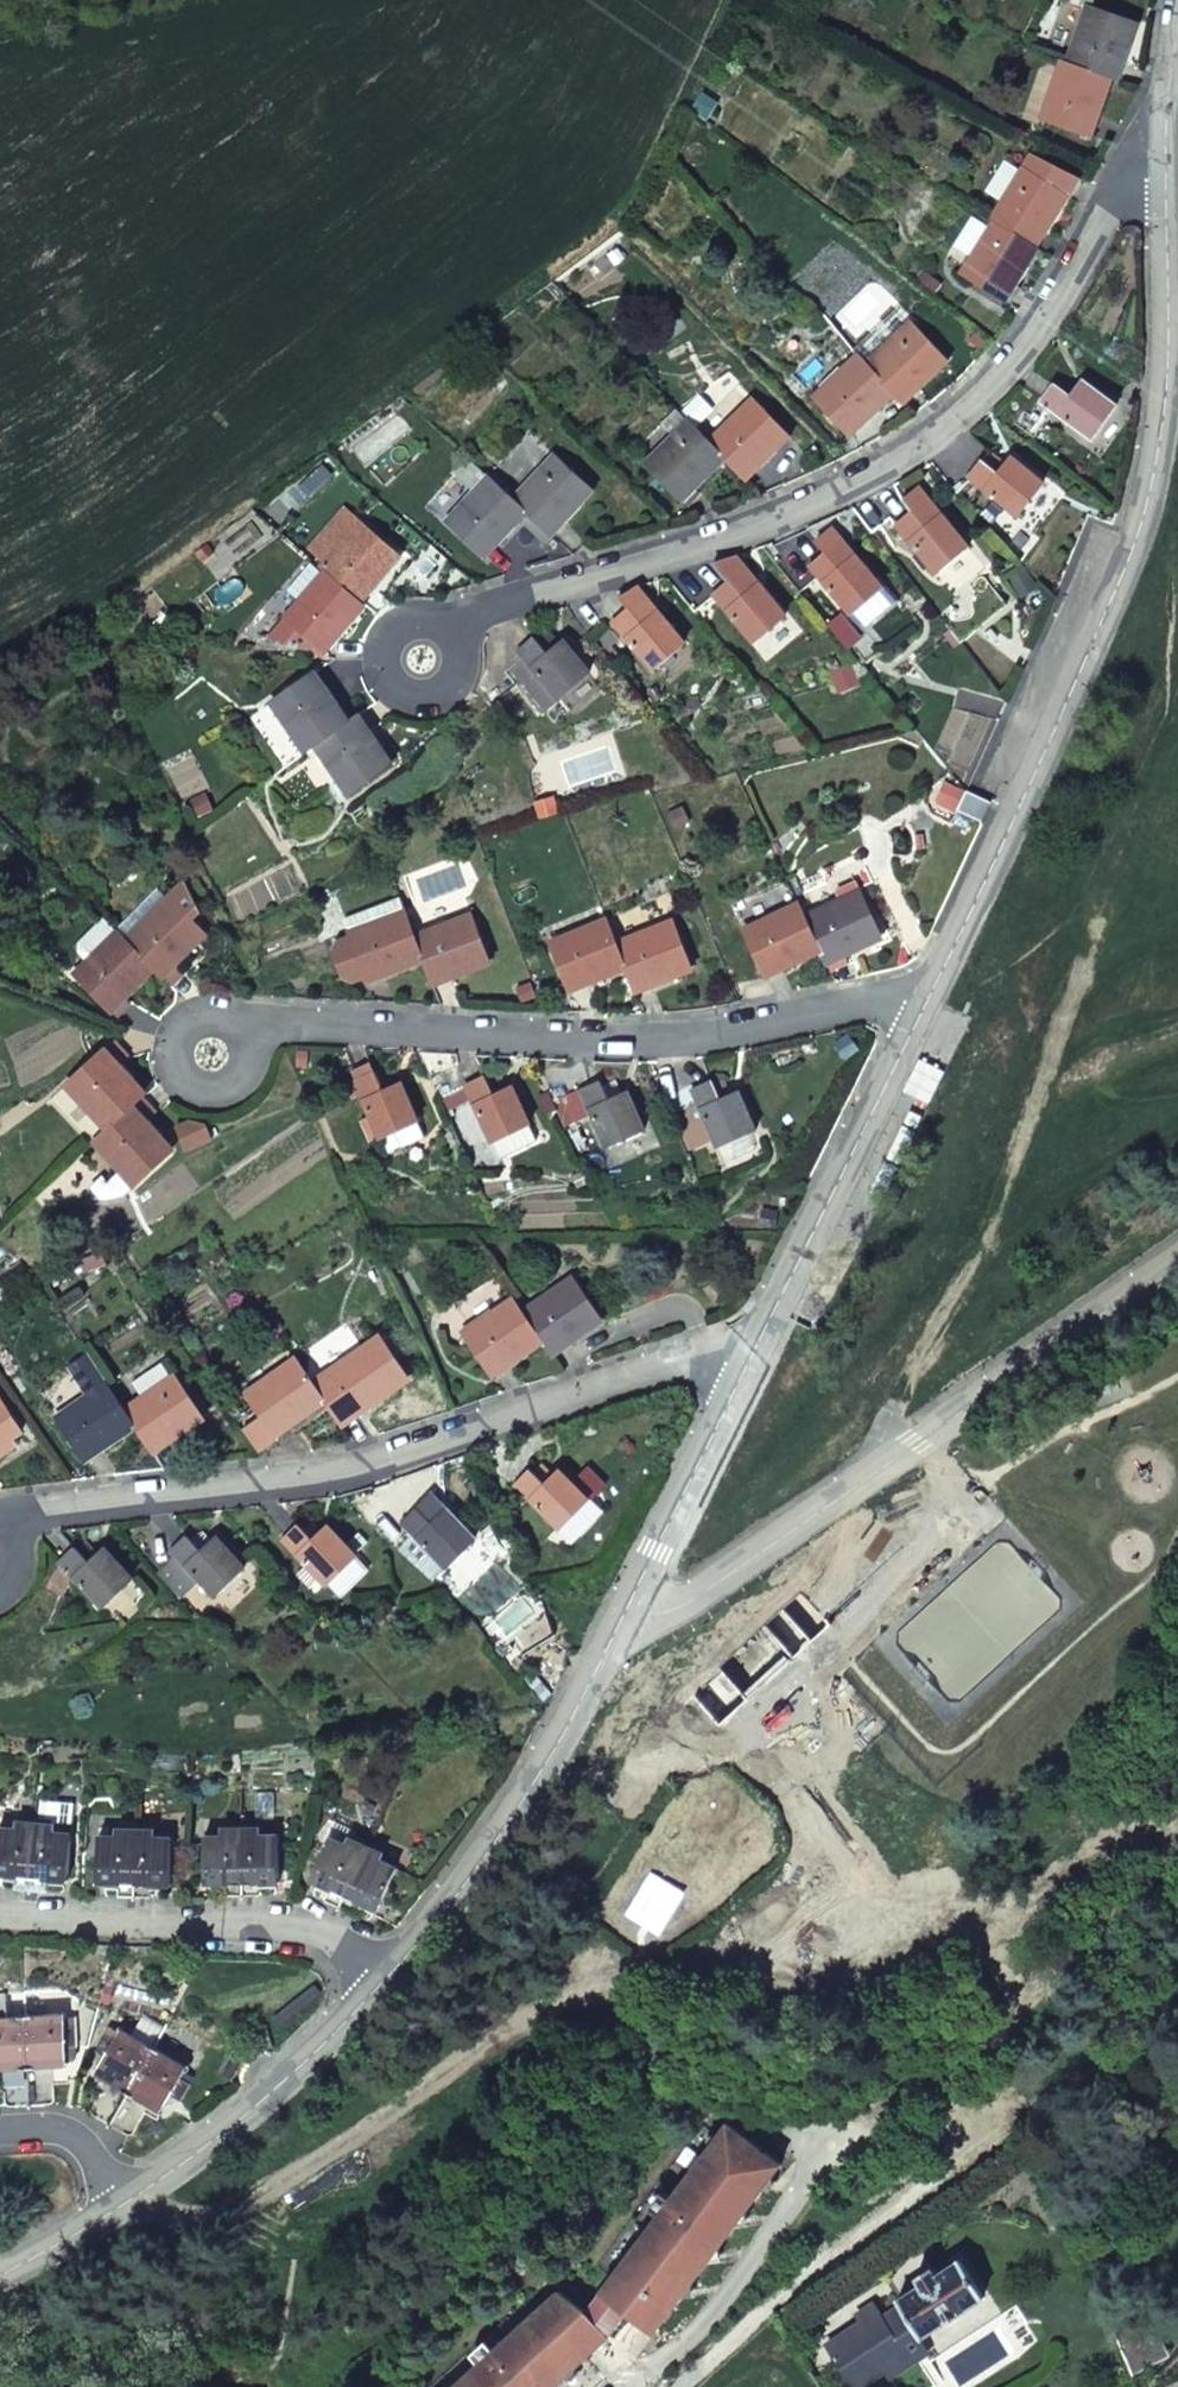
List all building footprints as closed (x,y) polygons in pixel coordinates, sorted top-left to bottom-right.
[(1119,61),(1124,62),(1132,42),(1126,40),(1133,21),(1084,3),(1077,23),(1083,25),(1070,63),(1107,76),(1112,78),(1119,61)] [(1107,76),(1070,63),(1059,59),(1052,79),(1058,81),(1044,120),(1086,134),(1093,115),(1099,117),(1107,98),(1100,96),(1107,76)] [(1118,80),(1124,62),(1119,61),(1112,78),(1118,80)] [(690,110),(707,123),(713,114),(697,102),(690,110)] [(1093,136),(1099,117),(1093,115),(1086,134),(1093,136)] [(1029,154),(1020,170),(1011,184),(1016,187),(1005,204),(995,222),(1032,246),(1042,230),(1047,233),(1059,214),(1054,212),(1064,195),(1069,198),(1080,179),(1029,154)] [(1011,184),(1020,170),(1005,162),(985,192),(1005,204),(1016,187),(1011,184)] [(981,237),(988,226),(972,216),(954,245),(974,259),(986,241),(981,237)] [(1023,264),(1034,247),(1032,246),(995,222),(992,220),(988,226),(981,237),(986,241),(974,259),(964,275),(1001,299),(1012,281),(1018,285),(1029,267),(1023,264)] [(1038,249),(1047,233),(1042,230),(1032,246),(1034,247),(1038,249)] [(1007,302),(1018,285),(1012,281),(1001,299),(1007,302)] [(552,282),(546,287),(559,301),(566,295),(552,282)] [(899,339),(869,367),(891,390),(900,400),(914,386),(919,391),(934,376),(930,371),(944,358),(910,322),(895,335),(899,339)] [(891,390),(869,367),(856,354),(842,367),(846,372),(815,400),(847,433),(862,419),(866,423),(881,409),(876,404),(891,390)] [(1040,401),(1091,438),(1115,404),(1082,380),(1069,396),(1053,384),(1040,401)] [(904,405),(919,391),(914,386),(900,400),(904,405)] [(741,415),(711,444),(723,456),(743,476),(757,462),(762,467),(777,452),(772,447),(787,433),(751,397),(736,411),(741,415)] [(673,434),(688,420),(676,409),(662,422),(673,434)] [(862,419),(847,433),(851,437),(866,423),(862,419)] [(723,456),(711,444),(688,420),(673,434),(677,438),(647,467),(679,499),(695,484),(699,487),(712,474),(708,470),(723,456)] [(561,516),(567,521),(581,505),(576,500),(589,486),(553,452),(539,467),(543,471),(515,501),(523,508),(547,531),(561,516)] [(992,452),(984,462),(997,472),(1005,463),(992,452)] [(997,472),(984,462),(981,460),(968,477),(1017,517),(1044,484),(1011,456),(1005,463),(997,472)] [(747,481),(762,467),(757,462),(743,476),(747,481)] [(523,508),(515,501),(485,474),(472,489),(476,493),(448,524),(481,554),(495,539),(500,544),(514,528),(509,523),(523,508)] [(683,503),(699,487),(695,484),(679,499),(683,503)] [(935,573),(967,546),(917,485),(900,500),(910,512),(896,525),(935,573)] [(859,515),(873,533),(889,519),(876,502),(859,515)] [(553,535),(567,521),(561,516),(547,531),(553,535)] [(370,585),(375,590),(390,572),(385,568),(398,554),(359,520),(346,534),(351,538),(323,569),(358,599),(370,585)] [(850,614),(882,588),(831,528),(816,541),(825,553),(810,566),(850,614)] [(487,558),(500,544),(495,539),(481,554),(487,558)] [(753,642),(785,616),(735,556),(713,563),(728,582),(713,594),(753,642)] [(309,585),(321,572),(310,562),(286,589),(303,602),(314,590),(309,585)] [(349,620),(363,603),(358,599),(323,569),(321,572),(309,585),(314,590),(303,602),(287,620),(284,617),(268,636),(277,644),(308,649),(314,643),(322,650),(336,635),(340,639),(353,623),(349,620)] [(363,603),(375,590),(370,585),(358,599),(363,603)] [(896,604),(882,588),(850,614),(859,625),(871,625),(896,604)] [(684,643),(642,595),(637,589),(616,599),(626,610),(611,623),(651,670),(684,643)] [(607,627),(593,639),(602,649),(615,637),(607,627)] [(542,711),(589,671),(562,640),(557,645),(547,633),(540,637),(536,641),(533,638),(517,652),(524,660),(509,673),(542,711)] [(327,654),(340,639),(336,635),(322,650),(327,654)] [(853,645),(867,662),(876,655),(862,638),(853,645)] [(316,670),(310,674),(321,692),(328,687),(316,670)] [(321,692),(310,674),(273,700),(297,734),(292,738),(304,754),(318,744),(346,724),(335,708),(340,705),(328,687),(321,692)] [(480,693),(490,705),(496,699),(485,686),(480,693)] [(360,714),(356,717),(367,734),(371,730),(360,714)] [(346,724),(318,744),(342,777),(337,781),(348,797),(391,767),(380,751),(384,749),(371,730),(367,734),(356,717),(346,724)] [(989,800),(966,790),(958,810),(980,820),(989,800)] [(174,959),(179,964),(195,949),(190,944),(203,931),(192,919),(199,913),(185,883),(181,882),(167,897),(154,909),(159,914),(128,943),(152,966),(159,973),(174,959)] [(154,909),(167,897),(158,888),(116,930),(128,943),(159,914),(154,909)] [(806,919),(820,948),(825,959),(842,952),(844,958),(866,948),(863,942),(880,934),(859,888),(841,896),(843,902),(806,919)] [(782,964),(785,970),(804,961),(802,956),(820,948),(806,919),(798,901),(780,910),(782,915),(745,932),(763,973),(782,964)] [(422,956),(416,940),(404,909),(386,916),(388,921),(337,941),(333,949),(344,976),(353,982),(366,978),(385,970),(387,976),(406,969),(404,963),(422,956)] [(454,925),(416,940),(422,956),(431,981),(452,973),(454,980),(473,972),(470,966),(489,959),(471,912),(452,918),(454,925)] [(551,945),(568,987),(588,979),(590,984),(608,977),(606,971),(624,964),(617,946),(606,917),(587,925),(589,930),(551,945)] [(102,944),(116,930),(104,918),(78,943),(78,952),(90,964),(106,948),(102,944)] [(656,930),(617,946),(624,964),(634,989),(653,981),(655,987),(675,979),(673,973),(692,966),(672,918),(654,925),(656,930)] [(138,980),(152,966),(128,943),(116,930),(102,944),(106,948),(90,964),(77,977),(108,1009),(122,995),(127,1000),(142,985),(138,980)] [(828,965),(844,958),(842,952),(825,959),(828,965)] [(164,978),(179,964),(174,959),(159,973),(164,978)] [(766,979),(785,970),(782,964),(763,973),(766,979)] [(385,970),(366,978),(368,984),(387,976),(385,970)] [(434,988),(454,980),(452,973),(431,981),(434,988)] [(588,979),(568,987),(570,993),(590,984),(588,979)] [(637,995),(655,987),(653,981),(634,989),(637,995)] [(112,1013),(127,1000),(122,995),(108,1009),(112,1013)] [(114,1066),(120,1061),(106,1046),(100,1051),(114,1066)] [(133,1076),(120,1061),(114,1066),(100,1051),(68,1081),(96,1111),(91,1115),(106,1131),(130,1108),(134,1103),(143,1095),(129,1080),(133,1076)] [(418,1121),(401,1082),(387,1088),(380,1072),(374,1075),(373,1072),(354,1080),(379,1138),(418,1121)] [(446,1110),(472,1099),(491,1141),(494,1140),(528,1124),(529,1124),(512,1086),(503,1090),(497,1075),(486,1079),(484,1077),(440,1097),(446,1110)] [(670,1116),(698,1103),(717,1146),(755,1129),(738,1091),(730,1095),(723,1079),(712,1084),(710,1081),(692,1089),(691,1087),(663,1099),(670,1116)] [(607,1081),(600,1084),(608,1100),(621,1095),(615,1081),(607,1081)] [(591,1113),(607,1146),(644,1130),(627,1092),(621,1095),(608,1100),(600,1084),(599,1082),(581,1090),(591,1113)] [(591,1113),(581,1090),(559,1099),(570,1123),(591,1113)] [(570,1123),(559,1099),(553,1102),(564,1125),(570,1123)] [(149,1119),(134,1103),(130,1108),(144,1123),(149,1119)] [(144,1123),(130,1108),(106,1131),(98,1139),(124,1168),(121,1171),(135,1187),(171,1153),(157,1138),(162,1133),(149,1119),(144,1123)] [(188,1121),(174,1127),(184,1149),(211,1137),(206,1126),(188,1121)] [(528,1124),(494,1140),(501,1156),(535,1141),(528,1124)] [(100,1252),(79,1259),(84,1271),(104,1263),(100,1252)] [(558,1291),(524,1315),(540,1339),(549,1352),(566,1340),(569,1346),(587,1334),(584,1329),(600,1318),(571,1277),(555,1287),(558,1291)] [(540,1339),(524,1315),(512,1297),(496,1308),(499,1313),(464,1336),(489,1373),(508,1361),(511,1366),(527,1355),(523,1350),(540,1339)] [(356,1411),(360,1416),(377,1405),(373,1399),(408,1376),(379,1334),(344,1358),(347,1363),(315,1386),(323,1397),(340,1422),(356,1411)] [(552,1357),(569,1346),(566,1340),(549,1352),(552,1357)] [(323,1397),(315,1386),(294,1356),(278,1367),(281,1372),(248,1396),(260,1415),(241,1429),(258,1452),(277,1438),(273,1432),(291,1420),(295,1426),(310,1415),(306,1409),(323,1397)] [(508,1361),(489,1373),(493,1379),(511,1366),(508,1361)] [(157,1384),(170,1375),(162,1363),(133,1384),(145,1401),(161,1389),(157,1384)] [(168,1438),(172,1443),(189,1431),(185,1426),(201,1415),(172,1373),(170,1375),(157,1384),(161,1389),(145,1401),(127,1413),(133,1423),(152,1449),(168,1438)] [(106,1383),(120,1402),(124,1399),(110,1380),(106,1383)] [(116,1435),(133,1423),(127,1413),(120,1402),(106,1383),(105,1381),(88,1393),(91,1398),(58,1420),(83,1457),(98,1447),(102,1453),(120,1440),(116,1435)] [(13,1440),(11,1438),(21,1431),(0,1401),(0,1449),(13,1440)] [(344,1428),(360,1416),(356,1411),(340,1422),(344,1428)] [(277,1438),(295,1426),(291,1420),(273,1432),(277,1438)] [(155,1455),(172,1443),(168,1438),(152,1449),(155,1455)] [(87,1463),(102,1453),(98,1447),(83,1457),(87,1463)] [(540,1463),(531,1472),(528,1470),(514,1484),(558,1529),(587,1501),(588,1501),(604,1485),(589,1469),(574,1484),(559,1469),(552,1475),(540,1463)] [(432,1522),(417,1507),(401,1523),(445,1567),(475,1538),(446,1508),(432,1522)] [(282,1540),(325,1585),(356,1556),(327,1525),(312,1540),(298,1525),(282,1540)] [(200,1550),(186,1536),(171,1550),(175,1555),(158,1571),(181,1597),(200,1581),(213,1596),(244,1568),(216,1536),(200,1550)] [(85,1542),(76,1549),(88,1562),(96,1554),(85,1542)] [(88,1562),(76,1549),(75,1548),(60,1562),(102,1607),(132,1580),(103,1548),(96,1554),(88,1562)] [(308,1587),(317,1579),(304,1566),(295,1574),(308,1587)] [(36,1817),(19,1816),(17,1827),(0,1826),(0,1875),(14,1876),(12,1889),(30,1891),(36,1817)] [(54,1819),(36,1817),(30,1891),(46,1892),(48,1878),(68,1880),(72,1831),(53,1830),(54,1819)] [(331,1817),(323,1832),(323,1833),(329,1837),(346,1844),(351,1833),(353,1829),(343,1823),(331,1817)] [(152,1823),(135,1824),(135,1845),(134,1897),(150,1897),(150,1884),(170,1885),(171,1835),(152,1835),(152,1823)] [(241,1896),(241,1870),(240,1823),(222,1823),(222,1834),(203,1834),(203,1883),(214,1883),(225,1883),(225,1896),(241,1896)] [(277,1881),(277,1854),(277,1833),(257,1833),(257,1823),(240,1823),(241,1870),(241,1896),(257,1896),(257,1882),(277,1881)] [(135,1845),(135,1824),(117,1824),(117,1835),(98,1835),(98,1884),(119,1884),(119,1897),(134,1897),(135,1845)] [(346,1844),(329,1837),(309,1882),(327,1889),(322,1902),(337,1908),(368,1840),(351,1833),(346,1844)] [(384,1847),(368,1840),(337,1908),(353,1915),(359,1903),(376,1911),(395,1866),(379,1858),(384,1847)] [(682,1893),(650,1874),(627,1913),(659,1932),(682,1893)] [(3,2068),(6,2105),(29,2104),(25,2016),(5,2017),(4,1993),(0,1993),(0,2069),(3,2068)] [(44,1997),(23,1999),(25,2016),(45,2015),(44,1997)] [(25,2016),(29,2104),(56,2102),(54,2065),(66,2064),(66,2060),(66,2045),(75,2045),(77,2044),(76,2026),(64,2026),(64,2022),(58,2014),(45,2015),(25,2016)] [(109,2123),(152,2048),(124,2031),(118,2033),(114,2039),(104,2033),(95,2050),(104,2056),(95,2072),(106,2078),(88,2111),(109,2123)] [(66,2045),(66,2060),(72,2059),(76,2056),(75,2045),(66,2045)] [(181,2065),(152,2048),(109,2123),(131,2136),(150,2104),(161,2110),(171,2094),(180,2100),(191,2083),(181,2077),(184,2072),(181,2065)] [(595,2302),(586,2313),(560,2292),(456,2386),(599,2386),(607,2380),(588,2358),(610,2337),(621,2345),(630,2334),(640,2321),(657,2335),(684,2299),(697,2295),(694,2284),(710,2263),(723,2262),(719,2250),(736,2228),(749,2228),(745,2214),(763,2193),(776,2192),(773,2179),(782,2167),(727,2126),(595,2302)] [(1021,2148),(1034,2139),(1029,2126),(1013,2137),(1021,2148)] [(921,2337),(982,2296),(958,2259),(935,2274),(929,2266),(914,2275),(919,2284),(896,2299),(900,2306),(883,2318),(874,2304),(855,2316),(860,2324),(825,2347),(852,2386),(858,2386),(885,2369),(898,2341),(916,2330),(921,2337)] [(1116,2339),(1129,2371),(1165,2351),(1150,2323),(1116,2339)] [(929,2350),(921,2337),(916,2330),(898,2341),(885,2369),(890,2376),(929,2350)]
